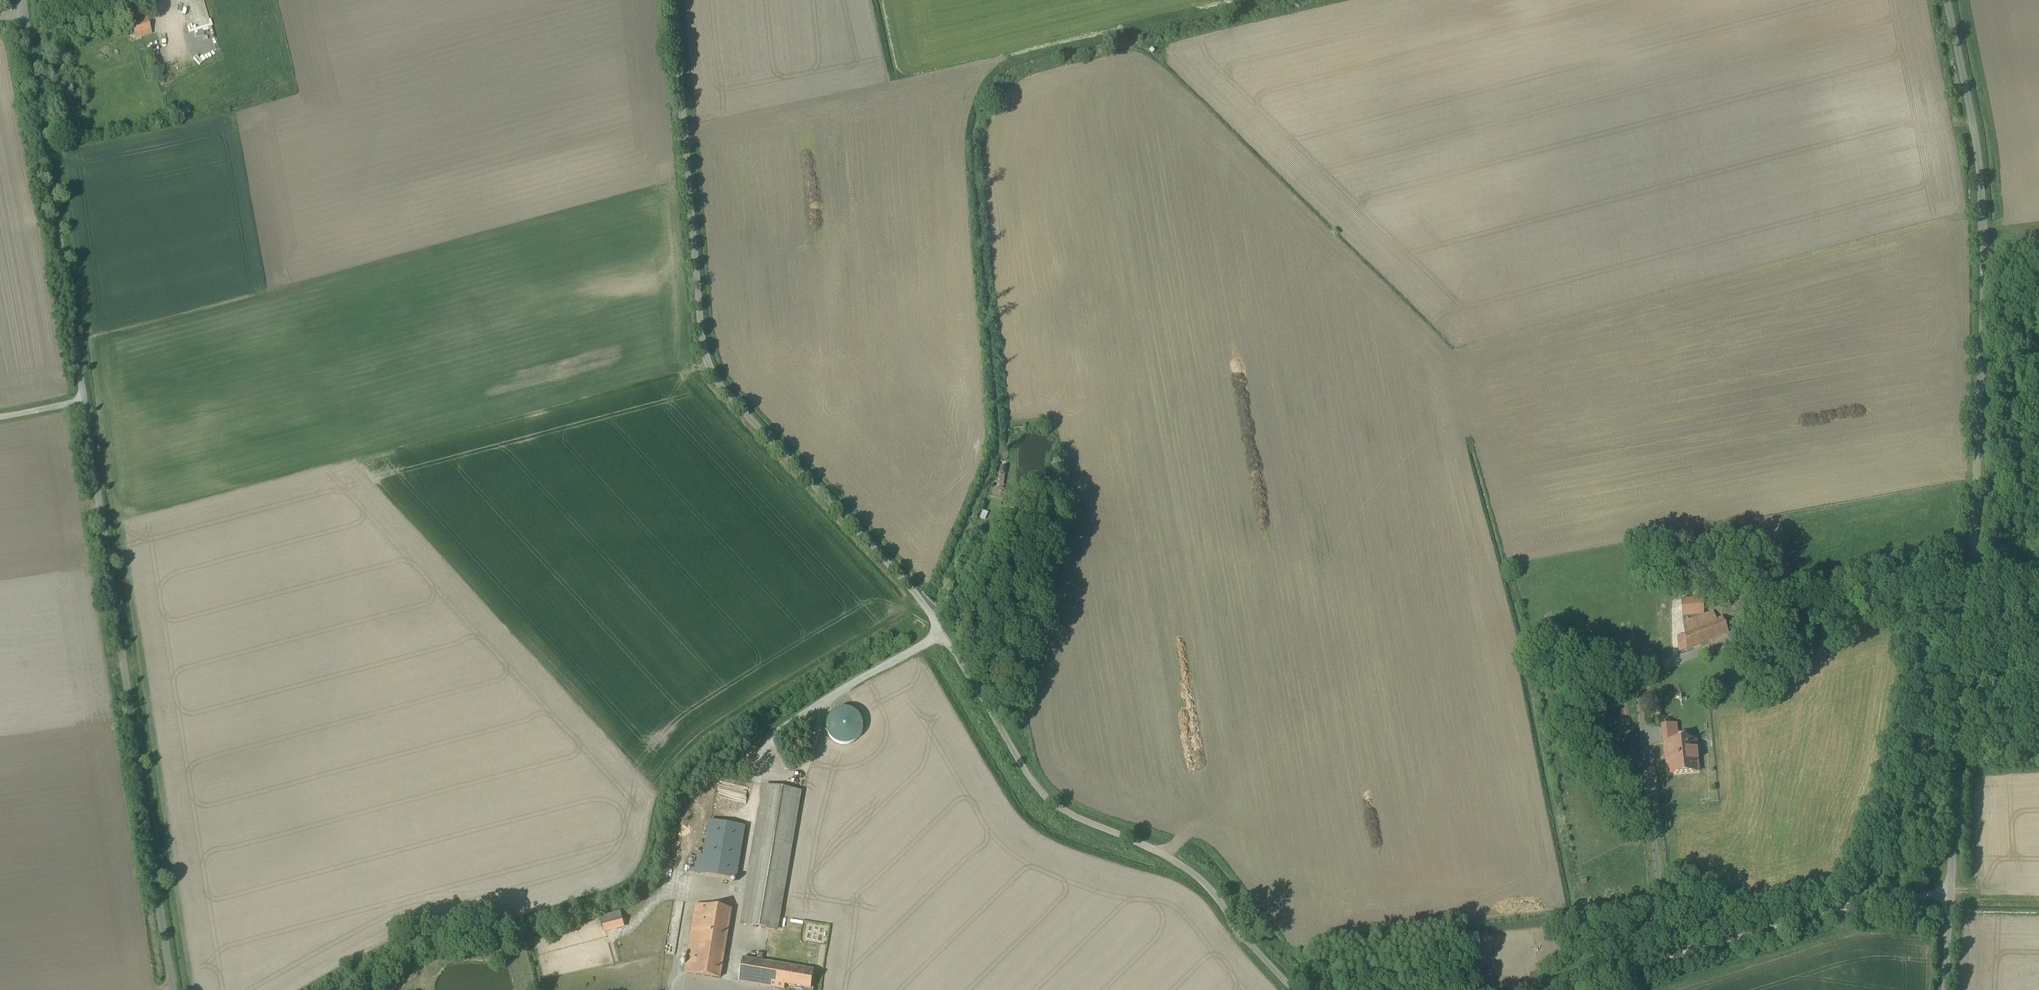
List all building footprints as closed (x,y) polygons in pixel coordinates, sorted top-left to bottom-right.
[(1681,602),(1682,617),(1704,615),(1702,600),(1681,602)] [(1713,613),(1684,624),(1687,649),(1728,633),(1722,619),(1717,621),(1713,613)] [(1665,742),(1678,741),(1676,724),(1661,726),(1664,744),(1665,744),(1665,742)] [(1665,742),(1665,744),(1667,775),(1698,772),(1695,740),(1678,741),(1665,742)] [(801,791),(766,786),(745,928),(780,933),(782,918),(801,791)] [(745,828),(710,822),(704,857),(701,874),(736,880),(745,828)] [(704,857),(698,856),(695,873),(701,874),(704,857)] [(731,910),(697,905),(685,974),(720,980),(731,910)] [(605,933),(622,928),(618,915),(601,920),(605,933)] [(782,966),(743,960),(739,983),(778,989),(782,966)] [(782,966),(778,989),(783,989),(785,989),(785,986),(803,989),(814,989),(811,989),(814,971),(782,966)]
